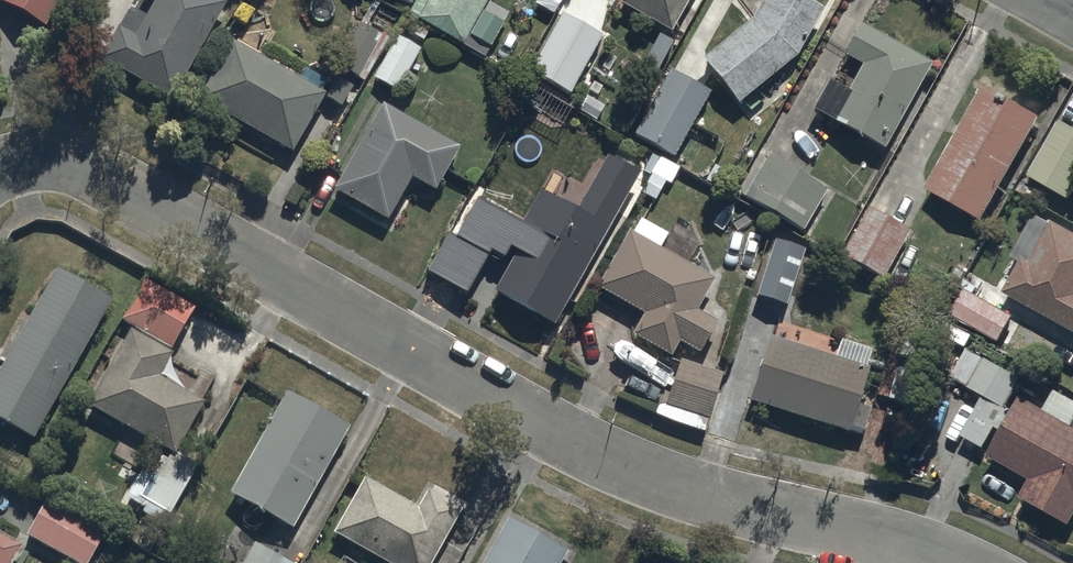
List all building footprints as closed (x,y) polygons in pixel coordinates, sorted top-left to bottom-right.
[(45,22),(57,0),(6,0),(45,22)] [(224,7),(212,0),(152,0),(157,3),(138,38),(124,31),(107,62),(173,98),(224,7)] [(423,21),(467,44),(491,0),(434,0),(423,21)] [(633,8),(676,31),(693,0),(637,0),(633,8)] [(790,0),(770,0),(754,31),(711,67),(744,104),(797,61),(820,15),(790,0)] [(576,18),(544,78),(579,97),(611,37),(576,18)] [(882,155),(932,68),(863,29),(842,65),(862,77),(849,100),(829,89),(813,115),(882,155)] [(363,31),(343,68),(361,77),(381,41),(363,31)] [(402,45),(382,82),(400,92),(420,55),(402,45)] [(294,158),(329,101),(239,47),(204,104),(294,158)] [(677,76),(644,136),(679,154),(712,94),(677,76)] [(984,97),(929,198),(980,226),(1035,124),(984,97)] [(458,156),(388,115),(341,197),(388,224),(414,179),(437,192),(458,156)] [(1029,184),(1065,203),(1072,187),(1072,130),(1062,124),(1029,184)] [(578,209),(542,189),(524,221),(479,195),(456,236),(449,232),(429,269),(469,291),(492,250),(512,261),(496,290),(555,323),(640,171),(609,154),(578,209)] [(827,193),(771,161),(750,199),(805,230),(827,193)] [(905,233),(871,213),(845,258),(879,278),(905,233)] [(1026,270),(1010,300),(1072,334),(1072,241),(1037,221),(1014,263),(1026,270)] [(669,260),(637,242),(611,291),(654,315),(641,340),(675,358),(681,347),(701,358),(719,325),(699,315),(715,285),(685,268),(697,247),(680,238),(669,260)] [(776,258),(762,297),(784,305),(797,265),(776,258)] [(110,304),(58,277),(0,386),(0,419),(39,439),(110,304)] [(172,347),(192,314),(155,291),(135,324),(172,347)] [(953,318),(998,342),(1009,322),(963,298),(953,318)] [(131,337),(92,407),(175,453),(201,406),(155,380),(168,357),(131,337)] [(868,377),(780,346),(758,407),(846,438),(868,377)] [(1004,437),(991,461),(1034,483),(1024,503),(1071,528),(1072,524),(1072,433),(1072,435),(1019,407),(1015,416),(1007,412),(1021,385),(963,354),(948,382),(987,402),(967,439),(987,450),(996,433),(1004,437)] [(711,419),(724,378),(690,368),(677,408),(711,419)] [(346,437),(287,406),(237,497),(296,529),(346,437)] [(385,562),(441,562),(468,519),(432,497),(419,520),(373,493),(345,539),(385,562)] [(107,531),(55,502),(36,535),(86,562),(89,562),(107,531)] [(512,533),(496,562),(569,562),(512,533)] [(21,547),(0,534),(0,562),(12,562),(21,547)] [(257,548),(247,562),(281,562),(257,548)]
